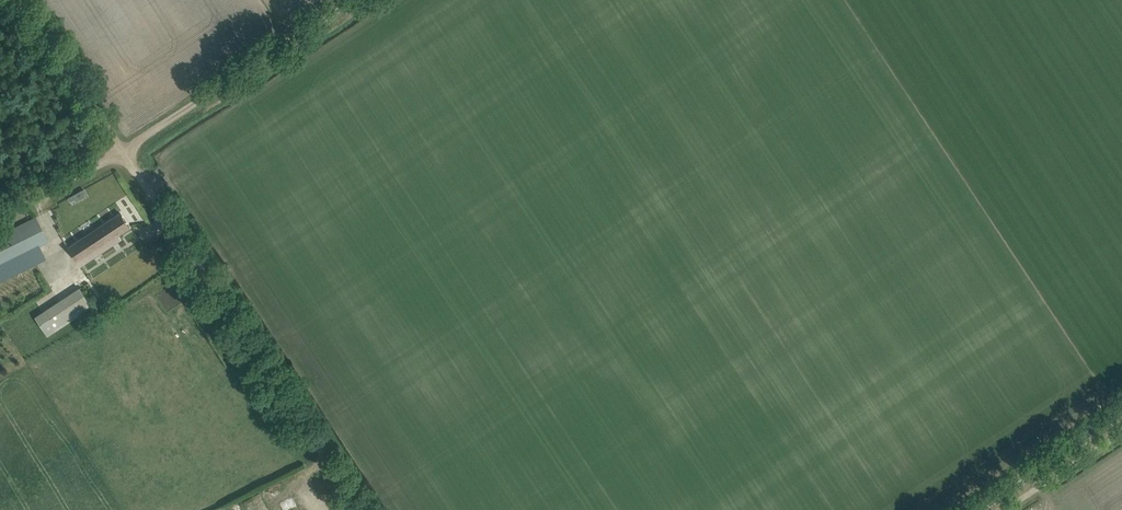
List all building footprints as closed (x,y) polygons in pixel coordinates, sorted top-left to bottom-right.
[(86,189),(68,196),(71,204),(89,196),(86,189)] [(69,247),(81,265),(120,240),(117,235),(130,227),(121,213),(69,247)] [(36,263),(45,258),(45,257),(39,246),(48,241),(36,217),(0,235),(0,281),(36,263)] [(84,287),(37,315),(49,335),(96,307),(84,287)]
